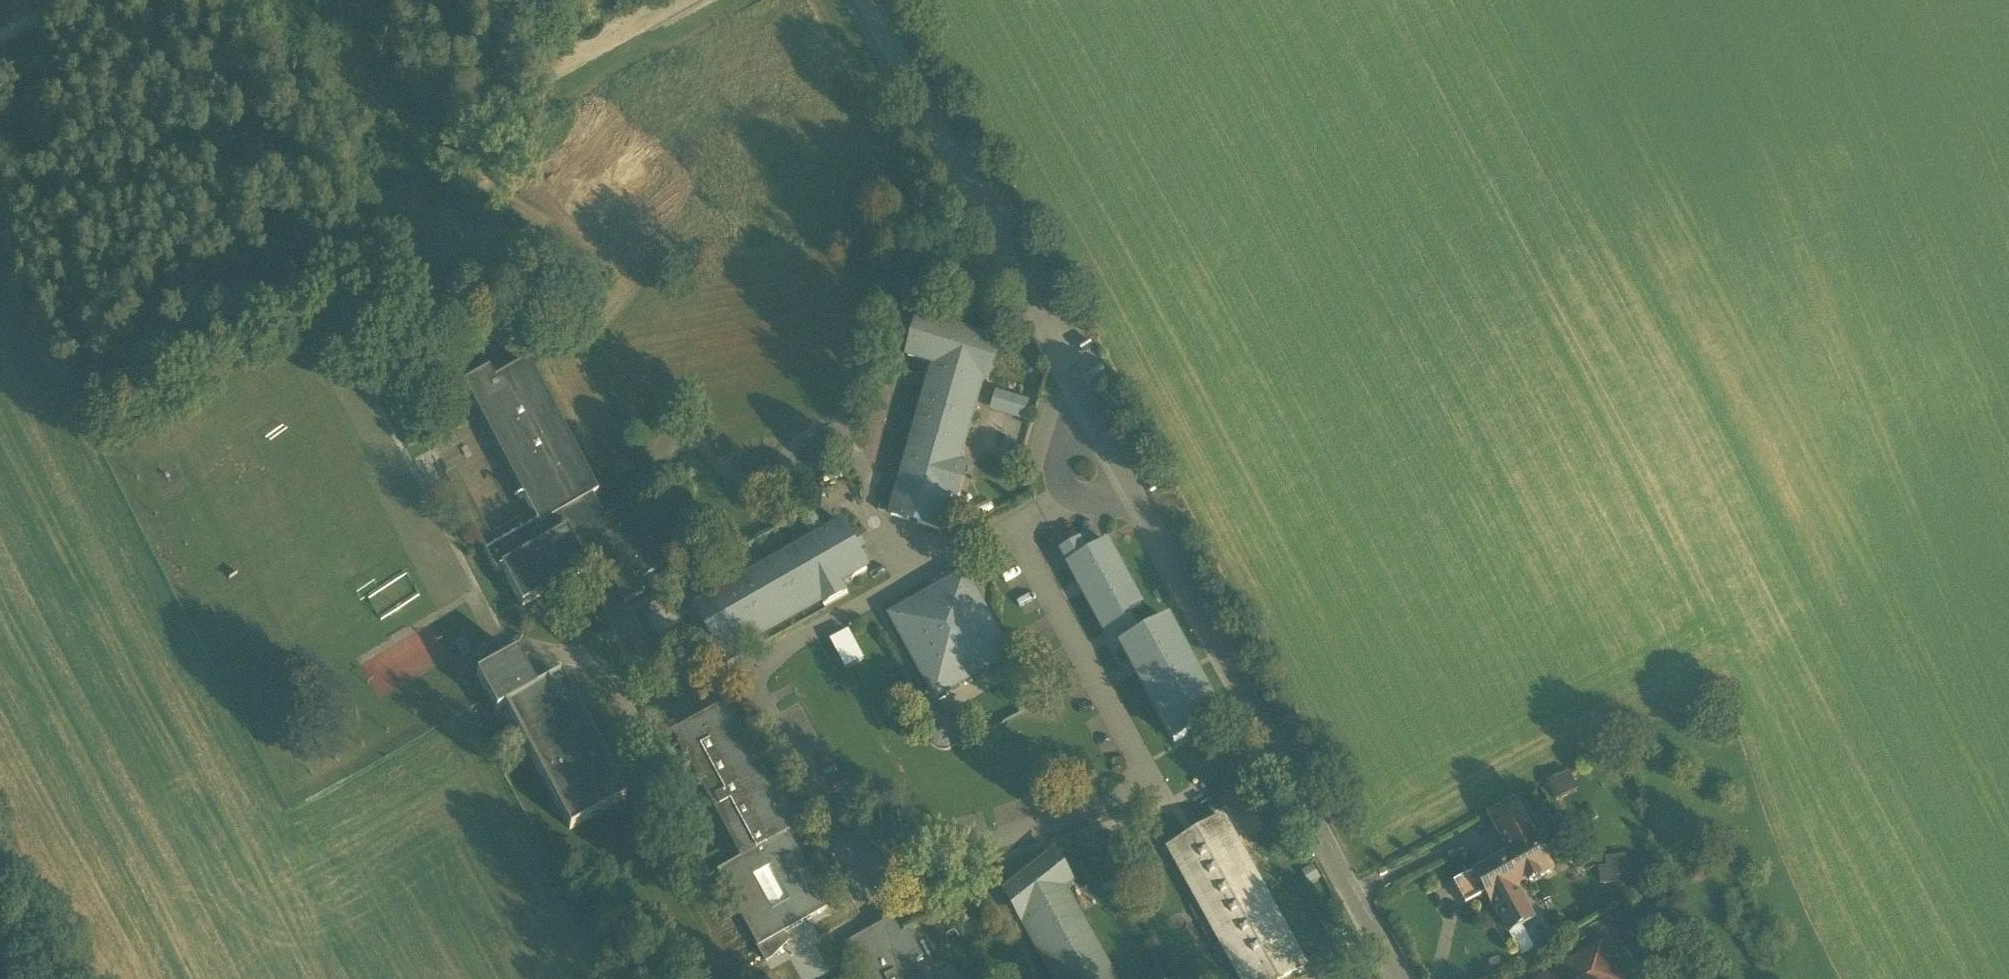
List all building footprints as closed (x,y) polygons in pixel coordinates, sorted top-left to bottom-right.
[(883,517),(931,530),(940,497),(949,500),(957,472),(947,470),(972,382),(978,384),(988,351),(910,329),(900,363),(924,369),(883,517)] [(598,561),(623,608),(642,598),(634,583),(642,579),(644,583),(661,574),(629,514),(604,527),(591,502),(594,500),(527,372),(493,390),(487,380),(463,392),(531,520),(537,532),(484,560),(493,578),(504,573),(522,607),(585,573),(583,569),(576,556),(591,548),(598,561)] [(996,392),(989,413),(1024,423),(1030,403),(996,392)] [(443,482),(484,560),(537,532),(531,520),(488,543),(453,477),(443,482)] [(704,629),(720,658),(816,603),(819,608),(843,594),(837,584),(862,570),(838,528),(791,555),(794,560),(729,598),(728,596),(698,614),(706,628),(704,629)] [(1109,545),(1085,558),(1081,550),(1066,558),(1070,566),(1102,627),(1110,623),(1123,648),(1123,649),(1175,744),(1222,719),(1170,623),(1143,638),(1129,613),(1141,606),(1109,545)] [(576,556),(583,569),(598,561),(591,548),(576,556)] [(892,615),(936,695),(1009,655),(965,575),(892,615)] [(1123,649),(1123,648),(1110,623),(1102,627),(1116,652),(1123,649)] [(844,666),(863,657),(849,626),(829,636),(844,666)] [(516,658),(504,665),(525,701),(537,695),(516,658)] [(504,713),(525,701),(504,665),(477,680),(497,717),(504,713)] [(558,682),(537,695),(525,701),(504,713),(572,833),(626,803),(605,766),(558,682)] [(908,700),(930,740),(935,746),(943,748),(952,746),(958,740),(960,729),(956,722),(950,718),(942,717),(934,720),(920,694),(908,700)] [(773,808),(782,803),(728,705),(719,709),(773,808)] [(687,758),(743,858),(754,878),(772,868),(791,903),(773,913),(785,934),(830,909),(789,834),(797,829),(783,803),(782,803),(773,808),(719,709),(674,733),(680,745),(679,746),(686,759),(687,758)] [(1489,814),(1511,855),(1536,842),(1514,801),(1489,814)] [(682,832),(698,861),(715,851),(699,822),(682,832)] [(1243,978),(1286,978),(1299,972),(1245,873),(1251,870),(1238,845),(1238,846),(1228,851),(1215,827),(1202,834),(1170,851),(1197,900),(1200,898),(1237,966),(1236,966),(1243,978)] [(1482,887),(1508,935),(1532,922),(1515,892),(1552,872),(1536,842),(1511,855),(1477,873),(1475,874),(1482,887)] [(694,863),(703,880),(718,872),(727,867),(718,850),(715,851),(698,861),(694,863)] [(1055,978),(1115,978),(1111,971),(1109,972),(1063,888),(1072,883),(1056,853),(1020,879),(1022,882),(1007,891),(1019,912),(1024,909),(1029,918),(1023,921),(1055,978)] [(1617,876),(1629,874),(1627,854),(1600,856),(1603,885),(1618,884),(1617,876)] [(785,934),(773,913),(754,878),(743,858),(727,867),(718,872),(759,946),(758,946),(759,948),(785,934)] [(1453,885),(1461,899),(1482,887),(1475,874),(1477,873),(1476,872),(1453,885)] [(915,963),(923,959),(909,932),(902,936),(893,919),(879,927),(848,944),(860,967),(861,966),(867,978),(924,978),(915,963)] [(790,943),(785,934),(759,948),(767,963),(774,959),(790,943)] [(1602,944),(1538,978),(1621,978),(1602,944)]
